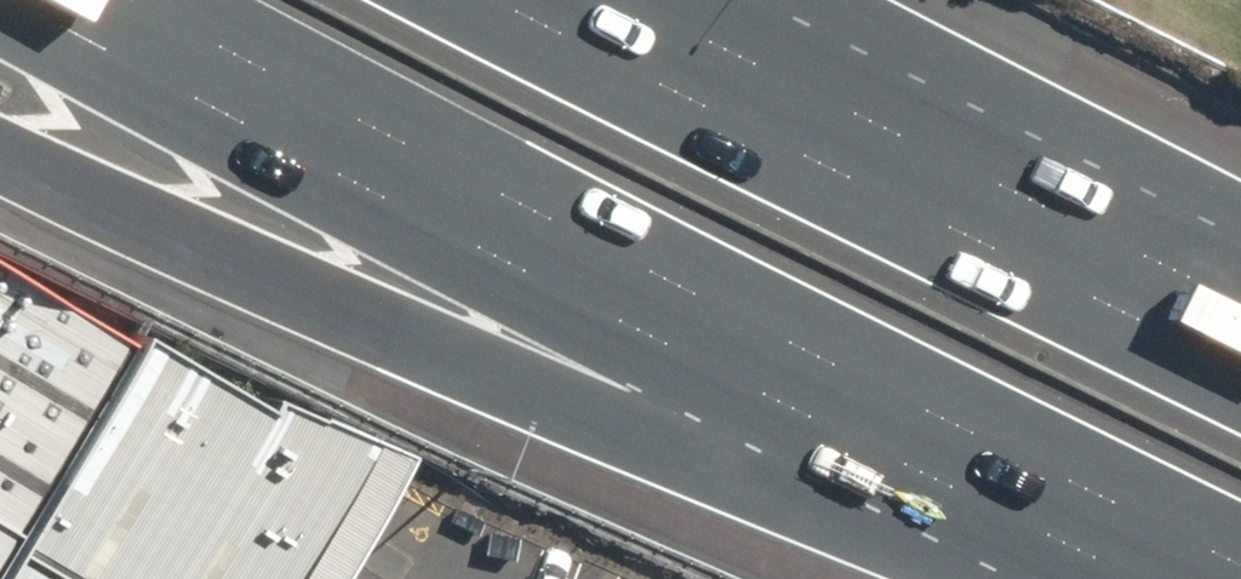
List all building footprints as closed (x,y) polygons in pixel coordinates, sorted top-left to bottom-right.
[(102,343),(0,283),(0,518),(102,343)] [(331,473),(102,343),(0,518),(0,578),(270,578),(331,473)]
